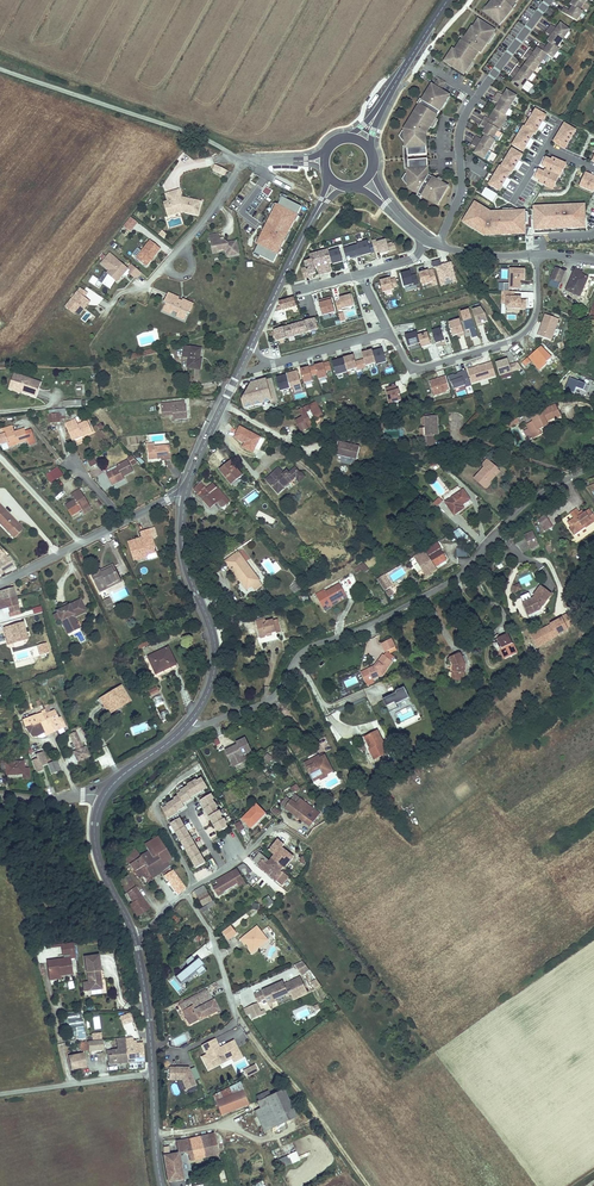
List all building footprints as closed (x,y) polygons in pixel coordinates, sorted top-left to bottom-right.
[(518,0),(493,0),(487,7),(488,8),(484,12),(497,23),(500,19),(503,21),(513,8),(511,6),(514,2),(515,3),(518,0)] [(573,4),(575,6),(572,11),(566,7),(563,11),(579,21),(581,17),(584,12),(585,11),(582,10),(588,1),(589,2),(590,0),(575,0),(573,4)] [(496,31),(479,19),(473,28),(471,32),(470,31),(463,41),(462,40),(455,50),(456,51),(454,55),(450,53),(445,62),(464,74),(465,71),(472,61),(473,62),(479,52),(481,53),(488,43),(487,42),(491,36),(492,36),(495,33),(496,31)] [(516,78),(513,83),(521,90),(547,55),(553,59),(560,50),(557,48),(570,30),(562,24),(558,29),(552,25),(546,33),(552,37),(548,42),(551,44),(547,48),(542,44),(535,53),(529,49),(524,57),(529,61),(522,70),(516,66),(511,74),(516,78)] [(489,44),(496,34),(495,33),(492,36),(491,36),(487,42),(488,43),(489,44)] [(468,73),(474,63),(473,62),(472,61),(465,71),(468,73)] [(440,89),(445,82),(438,78),(433,85),(440,89)] [(433,85),(431,84),(426,91),(427,92),(425,96),(423,96),(416,107),(418,108),(413,116),(411,115),(403,129),(403,131),(404,141),(404,147),(406,147),(407,152),(407,155),(426,154),(425,145),(423,145),(422,138),(429,127),(435,118),(442,107),(440,106),(448,94),(440,89),(433,85)] [(478,148),(475,153),(484,159),(496,140),(493,138),(499,130),(500,130),(508,116),(506,115),(517,96),(508,90),(505,96),(499,92),(494,100),(500,104),(497,109),(496,109),(491,117),(493,118),(492,119),(486,116),(481,124),(487,128),(484,133),(486,135),(483,140),(477,136),(472,144),(478,148)] [(462,101),(466,95),(460,91),(456,98),(462,101)] [(442,107),(449,95),(448,94),(440,106),(442,107)] [(523,127),(513,145),(523,151),(526,146),(529,148),(534,141),(531,139),(534,133),(536,134),(538,129),(542,132),(547,124),(543,122),(546,117),(535,111),(525,128),(523,127)] [(584,135),(564,125),(562,129),(569,133),(567,137),(559,133),(555,142),(563,145),(562,148),(576,154),(584,135)] [(499,166),(489,184),(499,190),(502,185),(506,187),(510,180),(507,178),(510,172),(512,173),(515,168),(518,171),(523,163),(519,160),(522,156),(512,149),(501,167),(499,166)] [(540,183),(554,189),(559,176),(561,177),(566,164),(553,158),(552,160),(544,157),(540,165),(548,169),(547,170),(546,170),(545,172),(537,169),(533,177),(541,181),(540,183)] [(426,158),(407,160),(407,163),(408,168),(406,168),(406,174),(407,184),(407,187),(417,193),(421,195),(437,204),(447,186),(440,182),(436,179),(427,174),(425,173),(424,167),(427,167),(426,158)] [(217,170),(219,165),(213,162),(210,167),(217,170)] [(581,186),(593,193),(593,176),(587,173),(581,186)] [(175,187),(162,192),(165,199),(170,212),(180,208),(196,211),(198,198),(181,194),(181,196),(177,195),(178,194),(175,187)] [(494,202),(498,194),(485,187),(481,195),(494,202)] [(258,252),(272,259),(276,250),(279,245),(283,237),(286,230),(293,218),(296,212),(300,203),(281,194),(277,202),(275,201),(256,240),(257,241),(253,249),(258,252)] [(165,199),(161,201),(166,214),(170,212),(165,199)] [(475,202),(462,222),(484,235),(518,234),(519,242),(526,242),(525,228),(528,229),(527,210),(490,212),(475,202)] [(239,213),(242,209),(234,204),(231,208),(239,213)] [(584,206),(533,207),(534,231),(585,229),(584,206)] [(130,233),(138,222),(130,217),(123,227),(130,233)] [(238,251),(235,238),(227,240),(223,237),(219,238),(218,236),(217,231),(208,233),(211,245),(216,243),(217,248),(222,246),(225,249),(226,253),(238,251)] [(146,264),(160,246),(149,238),(135,256),(146,264)] [(395,250),(394,244),(392,244),(391,243),(386,244),(385,240),(376,243),(376,240),(371,242),(374,253),(378,252),(379,254),(395,250)] [(370,254),(367,242),(356,245),(357,246),(360,257),(370,254)] [(360,257),(357,246),(343,250),(345,260),(347,260),(351,258),(351,260),(360,257)] [(331,263),(328,253),(327,250),(309,255),(311,260),(304,262),(305,268),(300,269),(303,279),(309,278),(308,275),(313,274),(315,274),(313,268),(317,267),(319,276),(329,273),(327,264),(331,263)] [(342,262),(339,250),(328,253),(331,263),(331,265),(342,262)] [(123,272),(127,267),(108,252),(103,259),(106,262),(103,265),(108,269),(106,271),(109,274),(114,278),(116,280),(121,274),(123,272)] [(439,260),(431,262),(432,268),(435,267),(440,287),(451,284),(449,276),(454,274),(450,263),(441,265),(439,260)] [(140,270),(130,262),(128,266),(128,271),(133,275),(136,275),(140,270)] [(561,278),(565,268),(557,264),(553,275),(561,278)] [(519,288),(519,279),(524,279),(525,269),(509,268),(509,283),(509,288),(519,288)] [(437,284),(433,270),(418,274),(421,286),(430,283),(431,286),(437,284)] [(501,270),(500,282),(508,282),(508,271),(501,270)] [(574,271),(566,289),(578,295),(586,276),(574,271)] [(418,284),(415,275),(411,276),(409,272),(401,274),(404,286),(412,284),(413,285),(418,284)] [(114,278),(109,274),(103,283),(109,287),(114,278)] [(392,289),(397,288),(395,279),(390,280),(390,279),(379,282),(382,293),(393,290),(392,289)] [(79,288),(65,307),(74,314),(80,306),(84,309),(89,302),(84,298),(87,293),(79,288)] [(525,308),(525,300),(520,299),(520,297),(513,296),(513,291),(509,291),(503,290),(501,290),(501,303),(513,303),(512,307),(525,308)] [(168,291),(164,300),(166,301),(163,308),(171,312),(172,308),(178,310),(176,314),(184,317),(187,310),(189,310),(193,302),(182,297),(181,300),(177,298),(178,295),(168,291)] [(353,306),(350,296),(338,299),(339,302),(335,303),(337,311),(353,306)] [(330,298),(318,301),(322,316),(334,312),(330,298)] [(296,306),(294,299),(279,303),(280,307),(277,308),(278,311),(296,306)] [(472,310),(477,326),(482,324),(481,323),(487,321),(485,314),(481,307),(472,310)] [(347,311),(349,318),(357,315),(355,308),(347,311)] [(469,310),(460,312),(466,330),(469,329),(472,338),(477,336),(469,310)] [(545,314),(538,334),(551,339),(559,318),(545,314)] [(314,319),(273,331),(276,341),(317,330),(314,319)] [(459,319),(449,322),(452,335),(457,334),(459,333),(459,336),(464,334),(459,319)] [(426,328),(427,332),(431,331),(429,320),(418,322),(420,329),(426,328)] [(440,328),(432,331),(435,343),(444,340),(440,328)] [(411,333),(404,335),(408,346),(420,343),(417,335),(416,331),(411,332),(411,333)] [(427,333),(417,335),(420,343),(421,347),(430,344),(427,333)] [(454,351),(466,350),(465,339),(453,340),(454,351)] [(190,346),(188,358),(187,368),(201,370),(203,358),(200,357),(201,348),(190,346)] [(535,352),(528,357),(531,362),(538,357),(539,357),(533,362),(539,370),(545,364),(544,363),(550,358),(541,346),(535,351),(535,352)] [(165,351),(164,347),(145,351),(146,355),(165,351)] [(377,349),(372,350),(375,363),(376,365),(386,362),(382,349),(381,349),(378,350),(377,349)] [(375,363),(372,350),(362,353),(363,359),(359,361),(361,369),(366,367),(365,365),(375,363)] [(361,369),(359,361),(355,362),(353,355),(343,358),(346,371),(356,368),(357,370),(361,369)] [(346,371),(343,358),(338,360),(332,362),(335,375),(347,372),(346,371)] [(509,365),(507,359),(496,363),(500,375),(511,372),(509,365)] [(329,362),(314,366),(316,374),(318,380),(326,377),(325,372),(331,370),(329,362)] [(496,375),(492,362),(468,369),(472,382),(496,375)] [(511,372),(521,368),(517,363),(509,365),(511,372)] [(314,366),(300,370),(303,383),(312,381),(310,376),(316,374),(314,366)] [(470,385),(466,370),(460,372),(461,375),(458,375),(458,374),(454,375),(453,374),(448,375),(450,382),(451,381),(453,388),(464,385),(465,387),(470,385)] [(297,371),(285,374),(289,388),(292,387),(293,392),(302,390),(297,371)] [(14,374),(9,389),(20,393),(21,391),(21,389),(14,386),(17,375),(14,374)] [(289,388),(285,374),(281,375),(282,377),(279,377),(276,378),(279,391),(289,388)] [(21,389),(21,391),(36,396),(40,383),(17,375),(14,386),(21,389)] [(446,390),(450,389),(446,376),(429,381),(433,395),(446,392),(446,390)] [(568,377),(564,389),(573,393),(575,387),(583,390),(586,384),(568,377)] [(278,402),(271,379),(255,383),(255,385),(249,386),(242,401),(244,409),(249,407),(269,402),(270,404),(278,402)] [(395,386),(386,388),(390,404),(401,401),(398,390),(397,390),(395,386)] [(319,401),(318,399),(313,401),(314,403),(308,406),(307,405),(297,410),(300,416),(293,420),(299,432),(307,428),(305,423),(309,421),(322,413),(316,402),(319,401)] [(183,402),(161,404),(161,412),(173,412),(174,415),(174,420),(187,418),(186,407),(183,407),(183,402)] [(250,410),(270,404),(269,402),(249,407),(250,410)] [(533,440),(542,435),(540,431),(549,426),(548,425),(547,422),(555,418),(556,420),(561,417),(554,405),(530,417),(532,421),(525,425),(533,440)] [(102,417),(108,412),(104,408),(98,414),(102,417)] [(109,424),(114,418),(108,412),(102,417),(109,424)] [(61,415),(60,415),(48,415),(49,424),(62,423),(61,415)] [(419,420),(419,426),(424,425),(424,419),(430,418),(423,416),(419,420)] [(419,436),(420,447),(434,446),(433,436),(437,435),(437,427),(434,427),(434,425),(437,425),(436,418),(430,418),(424,419),(424,425),(425,429),(425,436),(419,436)] [(66,425),(71,435),(80,430),(82,433),(91,429),(86,419),(77,424),(75,420),(66,425)] [(5,434),(9,443),(18,440),(27,437),(28,441),(35,439),(32,428),(25,430),(24,428),(15,431),(13,424),(1,428),(3,435),(5,434)] [(339,443),(336,455),(356,459),(359,447),(339,443)] [(170,445),(149,448),(150,459),(172,456),(170,445)] [(443,463),(436,457),(433,460),(445,471),(448,468),(443,463)] [(92,458),(87,461),(91,467),(96,464),(92,458)] [(114,479),(116,482),(124,477),(123,475),(133,469),(127,459),(117,465),(118,467),(107,473),(111,481),(114,479)] [(488,459),(483,464),(485,466),(475,477),(485,487),(496,476),(493,474),(498,469),(488,459)] [(443,463),(448,468),(450,470),(454,467),(450,463),(449,465),(445,461),(443,463)] [(231,462),(221,470),(232,484),(242,475),(231,462)] [(59,466),(55,468),(59,476),(64,473),(59,466)] [(55,468),(50,471),(55,479),(59,476),(55,468)] [(296,479),(300,483),(305,479),(301,473),(300,474),(296,469),(289,474),(287,471),(282,475),(280,473),(274,478),(271,475),(265,480),(277,494),(291,482),(296,479)] [(277,470),(271,475),(274,478),(280,473),(277,470)] [(210,508),(217,503),(211,495),(216,491),(222,498),(224,497),(213,483),(206,489),(200,482),(195,489),(210,508)] [(90,504),(79,488),(71,493),(75,499),(66,504),(72,514),(82,508),(82,509),(90,504)] [(211,495),(217,503),(222,498),(216,491),(211,495)] [(461,492),(445,505),(453,517),(462,510),(460,507),(468,501),(461,492)] [(1,522),(9,531),(18,522),(12,516),(11,517),(8,515),(9,513),(0,504),(0,522),(1,522)] [(578,513),(575,509),(569,514),(572,518),(567,521),(570,525),(568,527),(573,533),(580,528),(579,527),(583,524),(585,526),(593,520),(593,517),(588,509),(583,513),(580,515),(578,513)] [(545,526),(548,530),(552,527),(544,516),(536,522),(541,529),(545,526)] [(14,535),(22,526),(18,522),(9,531),(14,535)] [(143,542),(142,538),(131,541),(136,560),(149,556),(149,555),(151,554),(151,552),(152,550),(152,548),(157,546),(154,537),(153,535),(159,533),(157,527),(151,528),(144,530),(146,537),(147,541),(143,542)] [(464,543),(469,536),(458,528),(453,535),(464,543)] [(535,541),(532,534),(530,532),(523,536),(529,549),(537,545),(535,541)] [(424,571),(426,576),(437,569),(436,567),(447,560),(439,546),(434,549),(436,552),(429,557),(426,551),(415,557),(424,571)] [(0,559),(0,574),(15,565),(8,554),(6,555),(2,551),(0,549),(0,558),(0,559)] [(456,558),(467,558),(467,549),(456,549),(456,558)] [(239,554),(226,563),(241,584),(244,583),(248,590),(259,583),(239,554)] [(97,574),(103,587),(112,583),(113,585),(124,580),(121,575),(118,568),(107,573),(106,571),(106,570),(97,574)] [(377,579),(385,592),(392,587),(385,574),(377,579)] [(112,583),(103,587),(105,593),(125,583),(124,580),(113,585),(112,583)] [(543,589),(538,585),(531,595),(521,601),(527,612),(537,606),(537,604),(540,602),(544,596),(547,592),(543,589)] [(329,597),(321,601),(325,611),(332,607),(330,604),(346,597),(340,586),(327,593),(329,597)] [(388,597),(397,594),(395,588),(386,591),(388,597)] [(0,592),(0,609),(5,608),(8,620),(21,617),(13,589),(0,592)] [(67,607),(60,610),(61,612),(63,618),(69,628),(78,624),(75,618),(73,615),(76,614),(89,608),(84,599),(71,605),(71,607),(68,608),(68,606),(67,607)] [(33,615),(43,612),(41,606),(31,609),(33,615)] [(78,624),(69,628),(70,633),(82,627),(77,616),(90,611),(89,608),(76,614),(73,615),(75,618),(78,624)] [(262,637),(266,635),(268,634),(267,632),(277,629),(273,618),(266,621),(265,617),(256,620),(262,637)] [(21,623),(5,628),(9,643),(13,642),(21,640),(26,638),(21,623)] [(268,634),(266,635),(268,640),(279,636),(277,629),(267,632),(268,634)] [(489,636),(492,642),(496,640),(501,648),(499,649),(504,658),(516,652),(506,634),(497,638),(495,633),(489,636)] [(21,640),(13,642),(15,650),(23,648),(21,640)] [(496,640),(492,642),(493,643),(492,644),(497,650),(499,649),(501,648),(496,640)] [(390,641),(381,646),(385,654),(386,654),(394,649),(390,641)] [(175,671),(183,667),(174,648),(151,659),(154,667),(159,665),(162,673),(174,668),(175,671)] [(458,653),(451,657),(455,664),(457,664),(456,678),(465,679),(467,662),(461,651),(458,653)] [(393,658),(386,654),(385,654),(383,658),(390,662),(393,658)] [(40,657),(33,660),(42,677),(48,674),(40,657)] [(375,669),(368,671),(368,673),(372,681),(372,682),(383,678),(381,672),(383,668),(387,670),(391,663),(390,662),(383,658),(382,657),(377,665),(378,666),(376,669),(375,669)] [(159,665),(154,667),(159,678),(175,671),(174,668),(162,673),(159,665)] [(372,681),(368,673),(361,675),(365,684),(372,681)] [(346,687),(358,682),(356,676),(344,680),(346,687)] [(104,700),(110,712),(119,707),(121,710),(132,703),(125,689),(104,700)] [(397,707),(410,701),(405,691),(397,695),(398,697),(393,699),(392,697),(384,702),(390,715),(399,711),(397,707)] [(156,697),(153,699),(153,700),(161,696),(159,692),(155,694),(156,697)] [(48,714),(45,715),(48,723),(52,722),(55,731),(64,728),(56,711),(48,714)] [(22,720),(25,727),(40,723),(44,732),(45,735),(55,731),(52,722),(48,723),(45,715),(44,713),(22,720)] [(40,723),(25,727),(31,737),(37,737),(44,732),(40,723)] [(131,729),(133,734),(146,728),(144,723),(131,729)] [(75,733),(68,735),(72,743),(68,744),(70,748),(73,747),(75,751),(70,753),(74,762),(86,758),(75,733)] [(368,754),(374,765),(387,757),(382,748),(383,748),(376,734),(367,739),(373,752),(371,753),(368,754)] [(238,746),(226,753),(231,763),(235,768),(246,762),(242,757),(251,752),(244,739),(237,743),(238,746)] [(364,741),(371,753),(373,752),(367,739),(364,741)] [(36,756),(31,758),(36,771),(42,769),(41,765),(48,763),(43,749),(35,752),(36,756)] [(303,761),(304,763),(319,756),(318,753),(303,761)] [(319,756),(304,763),(311,776),(324,770),(325,773),(332,769),(324,753),(319,756)] [(270,763),(273,757),(267,754),(264,759),(270,763)] [(48,763),(51,772),(58,769),(55,759),(47,762),(48,763)] [(6,776),(7,776),(26,775),(26,777),(26,779),(32,778),(32,768),(26,769),(26,761),(1,763),(2,774),(6,773),(6,776)] [(318,776),(320,778),(326,775),(325,773),(324,770),(311,776),(313,779),(318,776)] [(190,797),(207,787),(202,777),(197,780),(196,779),(187,784),(188,786),(180,790),(181,792),(177,794),(178,796),(174,798),(174,799),(166,804),(167,806),(162,809),(168,818),(177,812),(176,811),(184,806),(182,803),(190,798),(190,797)] [(297,784),(291,787),(294,793),(300,790),(297,784)] [(221,815),(222,814),(219,810),(218,810),(216,807),(217,806),(212,798),(214,798),(211,793),(200,799),(205,807),(204,808),(218,832),(228,826),(226,823),(227,822),(224,818),(223,818),(221,815)] [(289,795),(281,805),(311,827),(320,814),(302,800),(298,806),(291,801),(293,798),(289,795)] [(298,806),(302,800),(296,795),(293,798),(291,801),(298,806)] [(251,825),(265,811),(256,802),(242,817),(251,825)] [(180,818),(171,823),(197,867),(206,862),(203,857),(201,853),(200,853),(198,848),(196,844),(195,844),(193,840),(193,839),(191,835),(190,836),(187,831),(188,830),(185,826),(185,827),(182,822),(183,822),(180,818)] [(243,826),(240,820),(235,823),(238,829),(243,826)] [(157,837),(145,845),(148,849),(152,857),(157,854),(163,864),(166,862),(170,860),(157,837)] [(276,844),(269,852),(274,855),(276,853),(288,863),(293,857),(276,844)] [(139,857),(133,849),(124,856),(129,864),(139,857)] [(145,851),(139,857),(144,864),(141,866),(146,873),(157,867),(163,864),(157,854),(152,857),(148,849),(145,851)] [(262,855),(269,861),(272,858),(274,855),(269,852),(267,849),(262,855)] [(254,860),(266,871),(272,864),(269,861),(262,855),(260,853),(254,860)] [(276,866),(281,871),(288,863),(276,853),(274,855),(272,858),(278,864),(276,866)] [(139,857),(129,864),(134,871),(141,866),(144,864),(139,857)] [(272,864),(266,871),(282,885),(289,877),(281,871),(276,866),(278,864),(272,858),(269,861),(272,864)] [(187,860),(182,863),(189,876),(194,873),(187,860)] [(253,875),(245,864),(240,868),(247,879),(253,875)] [(141,866),(134,871),(139,879),(146,874),(146,873),(141,866)] [(157,867),(146,873),(146,874),(148,877),(150,876),(153,879),(161,873),(157,867)] [(169,867),(161,873),(164,877),(172,871),(169,867)] [(219,885),(214,888),(218,895),(243,880),(238,869),(217,881),(219,885)] [(164,877),(178,895),(181,893),(186,889),(172,871),(164,877)] [(146,874),(139,879),(144,885),(148,882),(145,879),(148,877),(146,874)] [(123,877),(120,879),(124,886),(131,882),(127,875),(123,877)] [(124,886),(123,887),(127,892),(134,888),(131,882),(124,886)] [(212,900),(204,885),(195,891),(203,905),(212,900)] [(134,888),(127,892),(133,902),(141,897),(134,888)] [(141,897),(133,902),(130,904),(134,912),(146,905),(141,897)] [(269,898),(264,903),(272,911),(277,906),(269,898)] [(210,908),(216,904),(214,900),(207,905),(210,908)] [(146,905),(134,912),(137,916),(148,909),(146,905)] [(201,910),(203,914),(210,908),(207,905),(201,910)] [(148,909),(137,916),(138,918),(143,927),(154,918),(150,913),(148,909)] [(246,944),(249,948),(250,947),(252,949),(251,950),(253,953),(262,946),(260,944),(263,942),(262,940),(266,937),(258,926),(241,939),(245,945),(246,944)] [(230,928),(223,934),(228,941),(235,935),(230,928)] [(203,932),(196,937),(201,943),(207,938),(203,932)] [(269,941),(266,937),(262,940),(263,942),(260,944),(262,946),(269,941)] [(73,942),(64,942),(65,953),(75,952),(73,942)] [(206,946),(195,953),(200,960),(210,953),(206,946)] [(98,954),(84,956),(87,972),(89,981),(84,982),(85,990),(90,989),(101,988),(100,976),(101,976),(100,970),(98,954)] [(47,958),(50,970),(60,969),(60,973),(72,971),(69,955),(47,958)] [(180,984),(195,971),(198,975),(205,970),(201,966),(198,962),(196,963),(194,961),(191,956),(183,962),(187,967),(175,978),(180,984)] [(303,963),(295,966),(302,977),(310,971),(303,963)] [(282,1000),(292,996),(294,1000),(308,994),(301,979),(285,986),(284,983),(269,990),(265,994),(264,992),(255,996),(259,1003),(262,1002),(264,1006),(268,1004),(269,1006),(277,1002),(276,1000),(281,998),(282,1000)] [(322,988),(319,984),(318,982),(313,984),(316,991),(322,988)] [(207,991),(180,1006),(190,1025),(218,1010),(207,991)] [(261,1012),(257,1004),(249,1008),(251,1014),(253,1020),(262,1016),(261,1012)] [(124,1024),(134,1021),(131,1013),(121,1016),(124,1024)] [(67,1015),(67,1027),(82,1027),(82,1014),(67,1015)] [(69,1039),(84,1039),(85,1028),(70,1027),(69,1039)] [(161,1039),(173,1034),(170,1029),(167,1031),(165,1028),(157,1032),(161,1039)] [(128,1044),(127,1039),(118,1039),(119,1050),(109,1052),(111,1060),(112,1060),(112,1064),(146,1061),(145,1049),(144,1049),(144,1043),(137,1043),(128,1044)] [(209,1070),(233,1057),(232,1056),(240,1052),(234,1041),(220,1049),(217,1050),(216,1048),(219,1046),(215,1039),(203,1045),(207,1053),(209,1051),(210,1053),(208,1055),(203,1057),(209,1070)] [(104,1041),(90,1043),(91,1051),(91,1052),(105,1050),(104,1041)] [(90,1043),(83,1043),(83,1052),(91,1051),(90,1043)] [(242,1058),(240,1052),(232,1056),(233,1057),(235,1061),(242,1058)] [(86,1055),(70,1059),(73,1072),(89,1068),(86,1055)] [(247,1078),(259,1072),(256,1066),(244,1072),(247,1078)] [(196,1086),(190,1069),(187,1068),(170,1067),(170,1080),(182,1080),(186,1090),(196,1086)] [(175,1095),(181,1093),(176,1083),(170,1085),(175,1095)] [(240,1085),(213,1096),(215,1102),(243,1091),(240,1085)] [(268,1105),(254,1111),(264,1132),(296,1118),(283,1090),(265,1098),(268,1105)] [(243,1091),(215,1102),(220,1116),(248,1105),(243,1091)] [(177,1142),(179,1153),(184,1152),(188,1156),(189,1156),(190,1161),(217,1154),(213,1135),(191,1140),(190,1139),(177,1142)] [(169,1146),(164,1147),(164,1156),(165,1165),(168,1182),(183,1180),(179,1158),(179,1153),(170,1155),(169,1146)] [(291,1163),(300,1160),(296,1151),(288,1154),(291,1163)]
